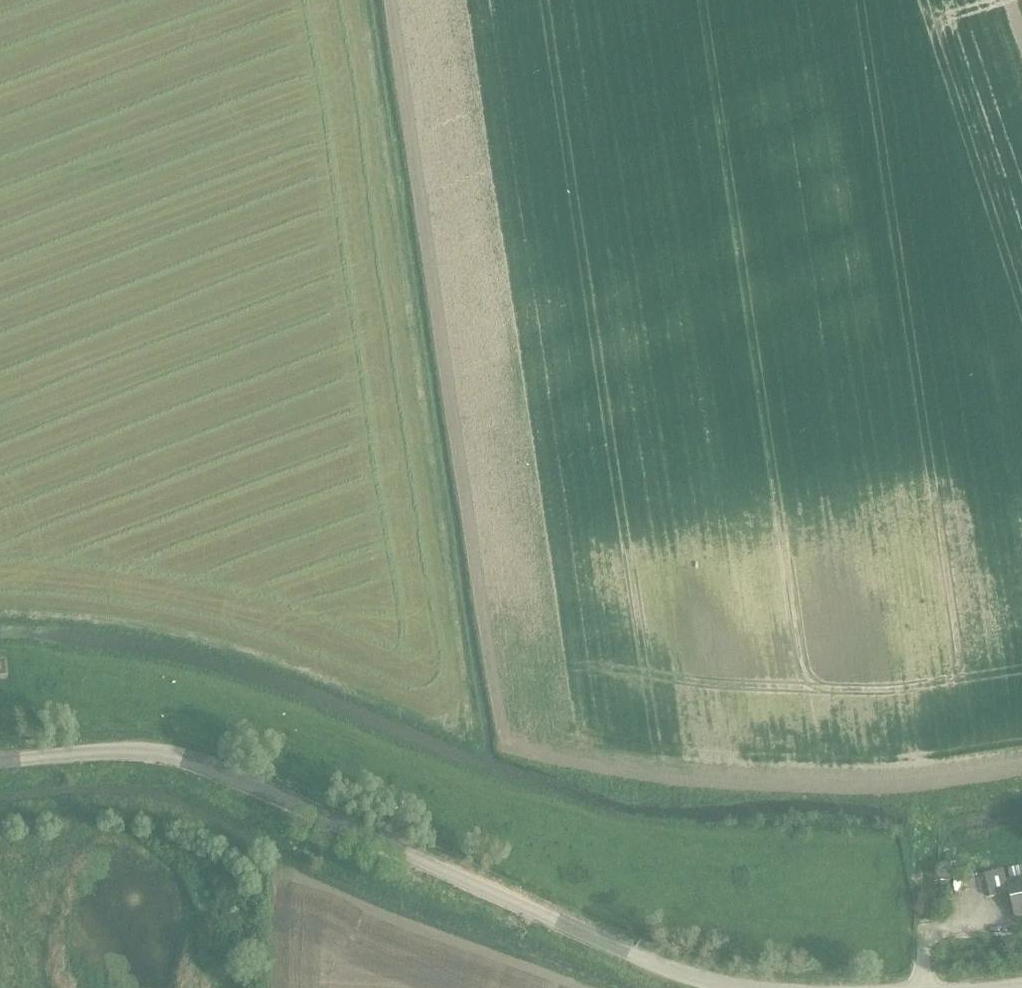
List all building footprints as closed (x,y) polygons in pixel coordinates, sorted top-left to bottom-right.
[(1009,868),(1011,880),(1007,881),(1005,870),(986,874),(991,897),(1010,893),(1016,916),(1021,915),(1021,865),(1009,868)]
